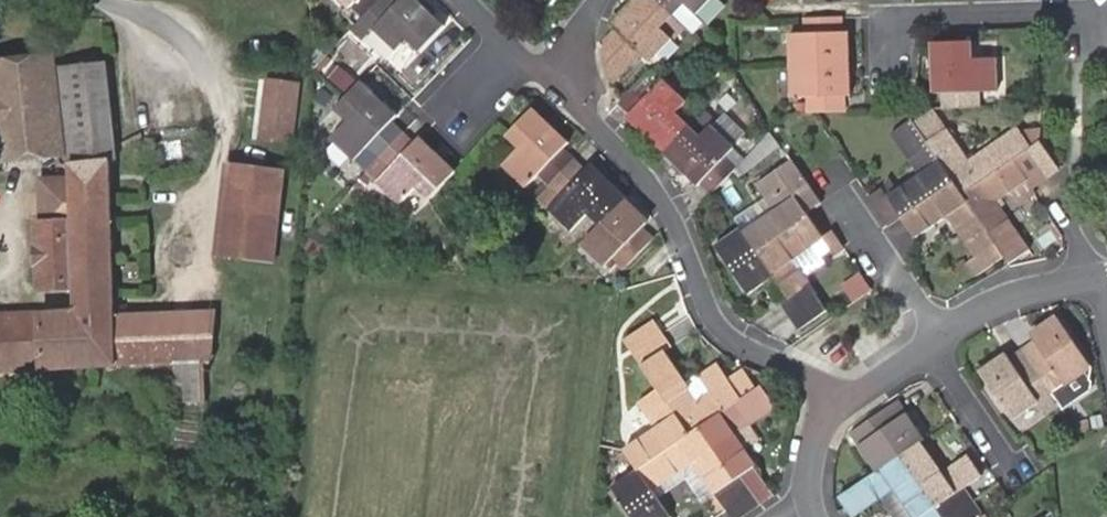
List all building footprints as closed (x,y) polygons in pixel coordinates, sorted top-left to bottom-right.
[(382,18),(374,26),(398,49),(409,38),(421,50),(446,24),(421,0),(363,0),(382,18)] [(612,27),(616,31),(603,44),(605,61),(607,70),(610,81),(611,85),(612,86),(640,54),(650,62),(672,37),(661,26),(684,3),(695,13),(707,0),(636,0),(612,27)] [(808,109),(809,109),(842,108),(842,94),(849,94),(847,30),(841,30),(840,16),(807,16),(807,31),(789,31),(790,94),(808,94),(808,109)] [(942,90),(943,106),(978,105),(977,90),(997,89),(997,56),(972,57),(971,40),(930,41),(932,90),(942,90)] [(0,56),(0,137),(2,159),(62,153),(62,171),(72,172),(73,184),(46,185),(46,229),(40,229),(42,291),(76,290),(76,315),(0,316),(0,371),(210,361),(213,312),(191,313),(191,330),(132,332),(131,314),(126,314),(125,305),(114,305),(109,163),(116,162),(106,61),(79,64),(78,59),(52,62),(52,57),(5,64),(4,55),(0,56)] [(302,83),(270,77),(260,140),(291,145),(302,83)] [(619,102),(629,113),(626,117),(698,183),(701,180),(713,192),(738,166),(726,153),(733,144),(712,124),(701,136),(674,112),(685,99),(661,79),(653,87),(642,78),(622,99),(619,102)] [(331,138),(354,160),(368,146),(391,167),(377,182),(400,204),(417,187),(429,198),(456,170),(420,136),(415,142),(392,121),(399,115),(363,80),(336,109),(347,120),(331,138)] [(549,209),(572,230),(588,214),(601,226),(584,244),(607,265),(618,254),(628,263),(653,237),(643,228),(648,223),(625,201),(628,198),(592,163),(585,171),(562,149),(568,141),(533,107),(507,135),(517,146),(501,162),(526,186),(538,173),(551,185),(561,195),(549,209)] [(1059,169),(1039,140),(1029,147),(1015,127),(968,160),(946,127),(927,140),(911,118),(890,132),(918,174),(888,194),(882,186),(868,195),(887,223),(900,214),(904,220),(916,237),(945,217),(973,258),(964,265),(974,278),(1005,257),(1009,264),(1029,249),(997,201),(1027,180),(1033,188),(1059,169)] [(273,261),(282,178),(282,172),(230,165),(218,255),(249,258),(273,261)] [(806,212),(819,203),(800,175),(786,185),(776,170),(757,183),(775,209),(744,230),(741,225),(716,243),(750,294),(775,276),(789,297),(782,302),(800,329),(829,308),(795,257),(820,238),(823,237),(806,212)] [(549,209),(561,195),(551,185),(538,198),(549,209)] [(832,255),(841,249),(830,233),(823,237),(820,238),(832,255)] [(191,313),(131,314),(132,332),(191,330),(191,313)] [(1042,378),(1062,408),(1089,390),(1088,385),(1080,373),(1091,366),(1058,318),(1032,336),(1035,341),(1023,350),(1042,378)] [(774,495),(745,451),(735,436),(750,426),(776,408),(762,388),(757,392),(745,400),(733,382),(731,379),(713,391),(699,401),(666,352),(674,346),(656,320),(627,338),(660,387),(640,401),(658,429),(626,450),(640,470),(614,488),(634,516),(671,516),(666,510),(654,491),(695,463),(718,497),(729,512),(732,516),(741,516),(774,495)] [(1042,378),(1023,350),(1011,358),(1007,352),(981,370),(1013,418),(1039,401),(1030,386),(1042,378)] [(713,391),(731,379),(721,363),(702,375),(713,391)] [(745,400),(757,392),(745,374),(733,382),(745,400)] [(881,500),(895,490),(914,516),(980,516),(983,515),(966,488),(983,475),(970,455),(942,473),(922,442),(926,439),(898,400),(870,419),(878,433),(859,445),(878,473),(839,499),(853,516),(855,516),(881,500)] [(735,436),(745,451),(760,440),(750,426),(735,436)] [(704,505),(718,497),(695,463),(654,491),(666,510),(695,492),(704,505)] [(881,500),(893,516),(914,516),(895,490),(881,500)]
